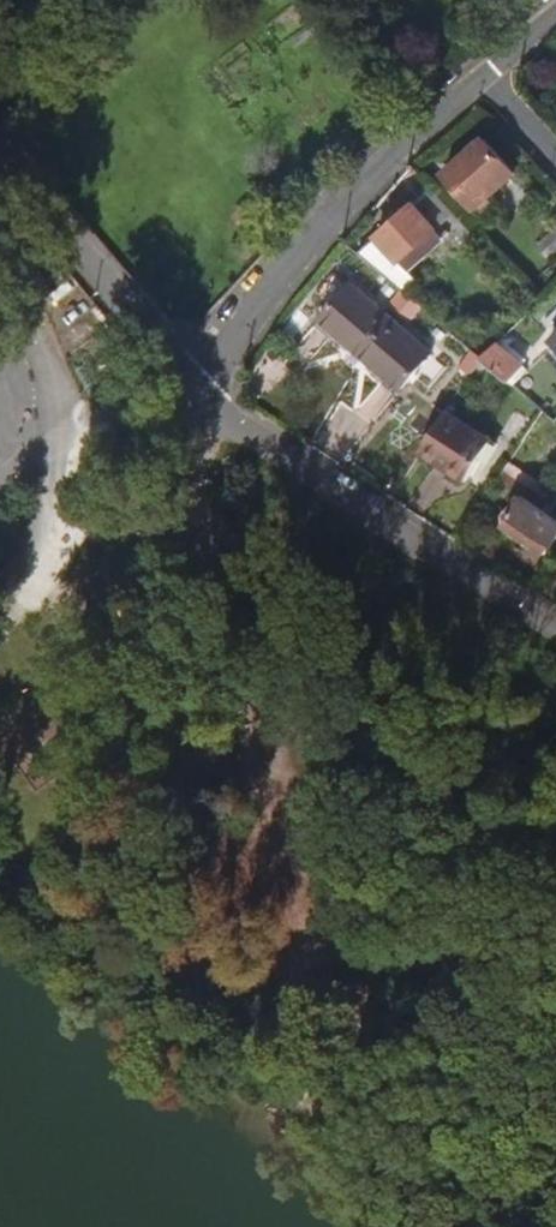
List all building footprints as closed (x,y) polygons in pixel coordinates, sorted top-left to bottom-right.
[(479,209),(518,176),(489,142),(451,175),(479,209)] [(407,263),(458,215),(434,190),(365,256),(411,296),(426,283),(407,263)] [(555,259),(555,233),(538,248),(551,263),(555,259)] [(365,356),(398,321),(354,283),(323,318),(365,356)] [(405,390),(436,354),(398,321),(365,356),(405,390)] [(540,387),(498,350),(486,361),(529,399),(540,387)] [(467,485),(494,446),(450,415),(423,455),(467,485)] [(526,495),(507,524),(532,541),(540,529),(555,540),(555,514),(526,495)]
